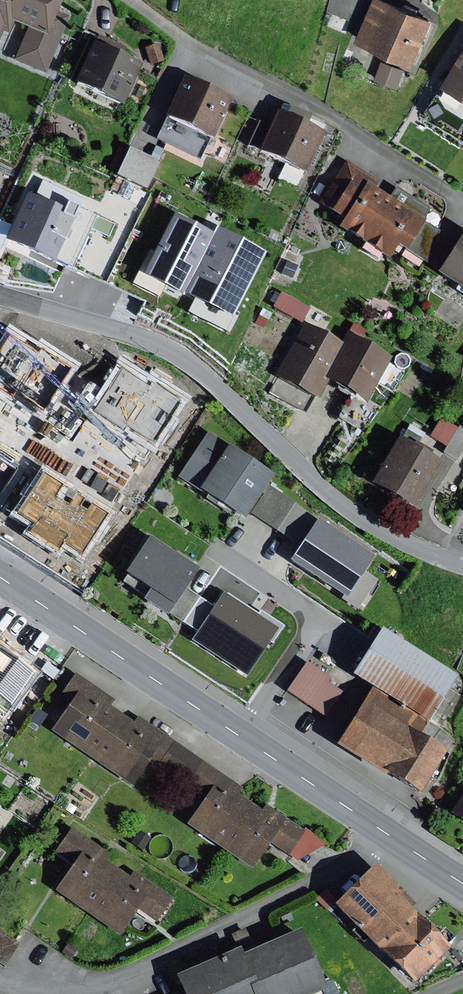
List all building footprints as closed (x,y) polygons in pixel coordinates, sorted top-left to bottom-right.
[(1,33),(7,35),(12,22),(28,28),(15,60),(44,72),(68,16),(57,12),(62,0),(0,0),(0,35),(1,33)] [(388,0),(374,0),(357,41),(414,65),(434,19),(388,0)] [(141,64),(92,42),(72,85),(122,107),(141,64)] [(158,44),(146,47),(150,65),(163,61),(158,44)] [(443,85),(462,97),(462,52),(443,85)] [(405,70),(383,62),(377,79),(399,87),(405,70)] [(231,99),(183,77),(164,118),(212,140),(231,99)] [(286,115),(276,111),(269,125),(258,120),(246,148),(305,174),(324,133),(306,125),(309,117),(289,108),(286,115)] [(159,161),(129,148),(115,178),(144,192),(159,161)] [(377,179),(345,160),(318,203),(332,210),(331,213),(343,220),(338,228),(388,260),(397,246),(428,264),(440,232),(423,221),(430,209),(396,187),(389,199),(371,188),(377,179)] [(31,199),(27,197),(7,240),(57,262),(76,220),(66,215),(74,196),(39,180),(31,199)] [(203,245),(154,220),(122,284),(170,308),(171,305),(217,328),(252,260),(207,237),(203,245)] [(436,274),(462,290),(462,231),(436,274)] [(310,309),(280,293),(272,308),(302,324),(310,309)] [(341,343),(305,323),(275,377),(318,401),(328,384),(366,405),(392,359),(347,333),(341,343)] [(169,374),(150,362),(137,384),(156,396),(169,374)] [(0,384),(0,495),(22,509),(52,463),(5,432),(26,401),(0,384)] [(149,424),(130,412),(89,476),(130,503),(157,461),(135,447),(149,424)] [(459,425),(457,428),(441,418),(429,437),(446,447),(442,453),(457,462),(462,451),(462,427),(459,425)] [(274,475),(208,432),(178,477),(244,520),(274,475)] [(443,464),(397,438),(370,485),(415,511),(443,464)] [(295,504),(269,487),(251,514),(264,523),(276,531),(295,504)] [(316,519),(295,504),(276,531),(288,539),(298,546),(316,519)] [(373,558),(316,520),(288,562),(345,600),(373,558)] [(197,571),(148,538),(124,575),(126,576),(122,582),(182,622),(198,598),(185,589),(197,571)] [(457,678),(380,630),(351,676),(371,689),(416,717),(427,724),(457,678)] [(10,707),(33,675),(0,651),(0,700),(10,707)] [(331,679),(306,661),(285,691),(324,718),(342,692),(328,683),(331,679)] [(115,700),(74,673),(58,697),(69,705),(50,732),(132,788),(150,761),(157,765),(173,741),(137,717),(132,724),(110,708),(115,700)] [(416,717),(371,689),(335,747),(384,778),(386,775),(418,795),(444,754),(408,731),(416,717)] [(186,785),(202,762),(173,741),(157,765),(186,785)] [(242,788),(202,762),(186,785),(205,798),(186,825),(252,869),(270,843),(297,861),(311,853),(325,844),(305,830),(304,832),(270,809),(265,806),(261,812),(237,796),(242,788)] [(449,815),(462,824),(462,792),(449,815)] [(111,855),(71,828),(55,852),(72,863),(53,891),(119,936),(137,909),(156,922),(172,898),(133,872),(129,878),(107,863),(111,855)] [(151,839),(139,831),(130,843),(142,851),(151,839)] [(375,865),(333,907),(413,986),(449,950),(399,899),(404,894),(375,865)] [(334,900),(325,892),(316,902),(325,910),(334,900)] [(174,978),(181,993),(318,993),(327,990),(300,930),(241,955),(239,949),(174,978)] [(0,932),(0,964),(4,966),(18,944),(0,932)] [(77,950),(68,944),(61,953),(70,960),(77,950)]
